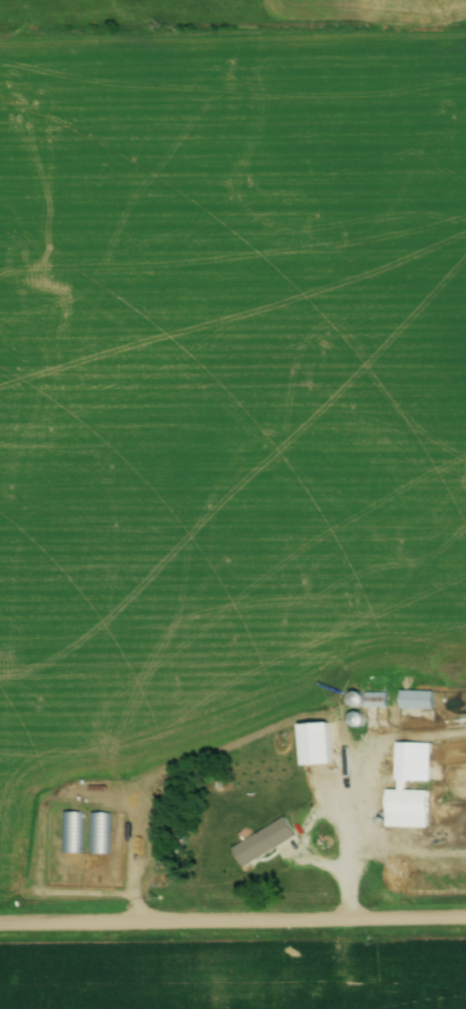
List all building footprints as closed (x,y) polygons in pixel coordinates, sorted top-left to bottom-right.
[(363,708),(384,708),(384,692),(363,692),(363,708)] [(356,726),(361,716),(351,711),(345,720),(356,726)] [(327,727),(292,727),(292,745),(327,745),(327,727)] [(226,848),(237,869),(294,838),(283,818),(226,848)]
